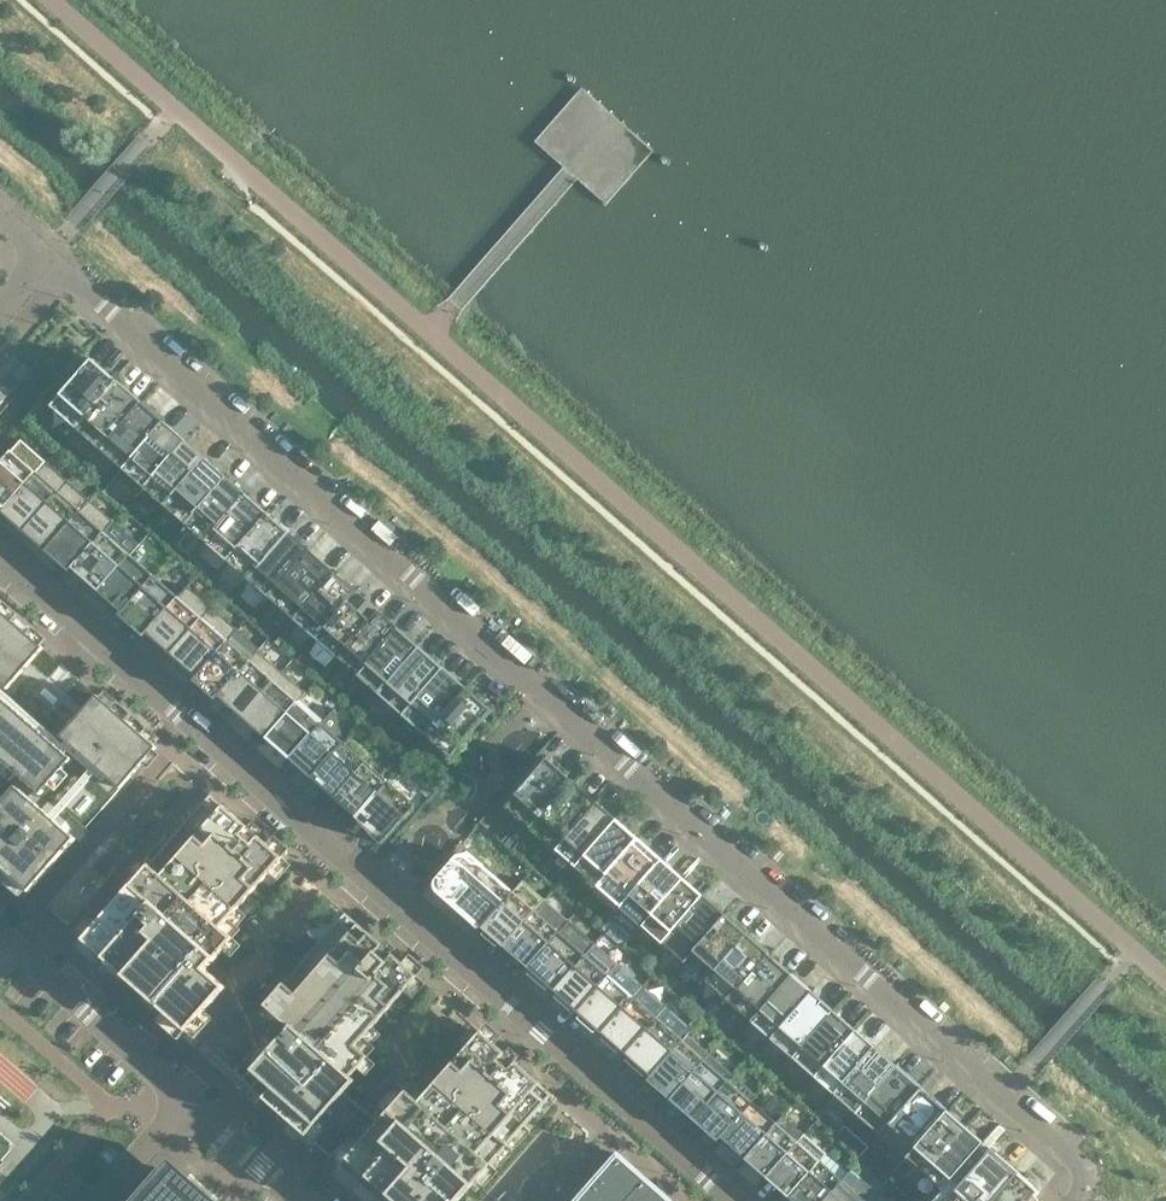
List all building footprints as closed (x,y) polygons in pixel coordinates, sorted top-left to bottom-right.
[(92,359),(51,406),(77,429),(78,429),(118,382),(92,359)] [(0,389),(0,405),(32,368),(24,361),(0,389)] [(102,449),(142,403),(118,382),(78,429),(77,429),(101,450),(102,449)] [(142,403),(102,449),(101,450),(123,469),(164,422),(142,403)] [(144,488),(186,441),(164,422),(123,469),(115,478),(136,497),(144,488)] [(46,462),(43,458),(21,440),(10,452),(4,459),(0,464),(0,505),(5,509),(46,462)] [(164,505),(205,458),(186,441),(144,488),(164,506),(164,505)] [(186,525),(227,478),(205,458),(164,505),(186,525)] [(27,528),(68,481),(46,462),(5,509),(2,513),(24,532),(27,528)] [(206,541),(244,498),(247,495),(227,478),(186,525),(205,542),(206,541)] [(90,500),(68,481),(27,528),(24,532),(46,551),(49,547),(53,542),(90,500)] [(228,560),(268,514),(247,495),(244,498),(206,541),(205,542),(206,542),(209,545),(227,561),(228,560)] [(78,562),(114,521),(90,500),(53,542),(49,547),(46,551),(69,572),(73,568),(78,562)] [(249,580),(290,533),(268,514),(228,560),(227,561),(249,580)] [(73,568),(74,569),(97,590),(99,591),(140,544),(114,521),(73,568)] [(269,596),(308,552),(310,550),(290,533),(249,580),(268,597),(269,596)] [(164,565),(140,544),(99,591),(123,612),(164,565)] [(296,619),(334,575),(336,573),(310,550),(308,552),(269,596),(268,597),(295,620),(296,619)] [(188,586),(164,565),(123,612),(146,633),(188,586)] [(316,639),(357,592),(336,573),(334,575),(296,619),(295,620),(316,639)] [(170,654),(212,607),(188,586),(146,633),(170,654)] [(338,659),(379,611),(357,592),(316,639),(338,659)] [(196,677),(238,630),(212,607),(170,654),(196,677)] [(50,679),(49,677),(31,662),(35,658),(39,653),(44,648),(0,609),(0,866),(1,867),(6,871),(8,873),(11,876),(16,880),(20,884),(30,892),(42,878),(54,864),(65,852),(73,843),(76,839),(61,826),(68,818),(83,831),(86,828),(91,822),(106,805),(121,789),(132,776),(142,765),(144,762),(157,747),(97,695),(93,700),(89,705),(85,710),(68,694),(66,693),(51,710),(35,696),(50,679)] [(357,676),(399,628),(379,611),(338,659),(357,676)] [(420,647),(399,628),(357,676),(379,695),(420,647)] [(224,690),(258,651),(260,649),(238,630),(196,677),(193,681),(215,700),(218,696),(224,690)] [(403,716),(444,668),(420,647),(379,695),(403,716)] [(243,716),(282,672),(258,651),(224,690),(218,696),(242,717),(243,716)] [(403,716),(425,735),(466,688),(444,668),(403,716)] [(306,693),(282,672),(243,716),(242,717),(266,738),(272,732),(273,731),(306,693)] [(492,711),(466,688),(425,735),(451,758),(492,711)] [(297,752),(330,714),(306,693),(273,731),(272,732),(266,738),(290,759),(297,752)] [(315,774),(344,742),(335,708),(330,714),(297,752),(290,759),(292,761),(301,769),(311,778),(312,779),(315,774)] [(340,791),(366,761),(371,754),(350,735),(344,742),(315,774),(312,779),(333,798),(340,791)] [(532,829),(573,781),(547,758),(499,813),(518,829),(509,839),(517,847),(532,829)] [(387,780),(366,761),(340,791),(333,798),(335,799),(354,815),(355,817),(387,780)] [(380,838),(412,802),(387,780),(355,817),(380,838)] [(532,829),(556,850),(597,802),(573,781),(532,829)] [(129,887),(83,939),(169,1015),(185,1029),(188,1031),(191,1028),(199,1019),(227,987),(206,969),(214,961),(216,959),(234,938),(221,928),(253,891),(255,889),(282,858),(283,858),(263,840),(258,836),(256,838),(251,844),(241,835),(246,829),(248,827),(243,823),(211,795),(193,815),(184,825),(181,828),(167,845),(164,848),(149,864),(147,867),(136,879),(132,884),(129,887)] [(613,824),(613,825),(617,820),(617,819),(597,802),(556,850),(575,867),(580,861),(613,824)] [(617,820),(613,825),(613,824),(580,861),(602,880),(638,839),(617,820)] [(662,860),(638,839),(602,880),(597,886),(621,907),(662,860)] [(448,898),(460,909),(490,874),(473,859),(472,858),(471,857),(470,857),(469,856),(468,856),(467,856),(466,856),(465,857),(464,857),(463,858),(462,858),(462,859),(446,877),(445,878),(445,879),(445,880),(445,881),(445,882),(445,883),(445,892),(445,893),(446,894),(446,895),(446,896),(447,897),(448,898)] [(662,860),(621,907),(643,926),(644,925),(683,880),(684,879),(662,860)] [(512,893),(490,874),(460,909),(483,928),(512,893)] [(510,940),(545,900),(523,880),(512,893),(483,928),(485,931),(482,934),(497,947),(500,944),(503,946),(509,939),(510,940)] [(644,925),(663,942),(703,897),(683,880),(644,925)] [(662,943),(684,962),(725,915),(704,896),(703,897),(663,942),(662,943)] [(534,961),(569,920),(545,900),(510,940),(509,939),(503,946),(504,947),(509,951),(507,952),(515,959),(516,959),(523,965),(524,964),(528,968),(533,961),(534,961)] [(243,1080),(244,1080),(245,1082),(246,1082),(263,1097),(267,1100),(283,1115),(284,1116),(286,1117),(287,1118),(304,1133),(320,1147),(321,1148),(324,1150),(325,1151),(326,1150),(340,1162),(339,1164),(340,1165),(343,1167),(344,1168),(361,1183),(361,1184),(363,1185),(364,1186),(381,1200),(458,1200),(471,1187),(474,1183),(488,1167),(491,1164),(505,1148),(508,1144),(522,1128),(523,1127),(525,1126),(525,1125),(549,1098),(552,1094),(523,1069),(520,1066),(515,1062),(513,1064),(508,1070),(498,1061),(503,1055),(505,1053),(500,1048),(480,1031),(453,1062),(451,1064),(419,1101),(407,1090),(405,1092),(389,1110),(388,1111),(379,1121),(358,1102),(346,1092),(354,1082),(356,1080),(351,1076),(367,1058),(368,1057),(356,1046),(388,1009),(390,1007),(417,977),(417,976),(398,958),(393,954),(391,956),(386,962),(375,953),(381,947),(382,945),(377,941),(345,913),(318,944),(316,946),(299,965),(284,983),(282,985),(266,1003),(264,1005),(272,1012),(278,1017),(289,1027),(280,1038),(263,1057),(248,1073),(248,1074),(243,1080)] [(725,915),(684,962),(706,981),(747,934),(725,915)] [(595,943),(569,920),(534,961),(533,961),(528,968),(531,971),(528,974),(547,991),(550,987),(553,989),(553,990),(554,991),(560,983),(595,943)] [(728,1000),(769,953),(770,952),(749,932),(747,934),(706,981),(728,1000)] [(584,1004),(619,964),(595,943),(560,983),(554,991),(557,994),(554,997),(571,1012),(574,1008),(577,1011),(584,1004)] [(751,1022),(793,974),(769,953),(728,1000),(727,1001),(751,1022)] [(601,1033),(643,985),(619,964),(577,1012),(581,1015),(578,1018),(595,1033),(598,1029),(601,1033)] [(751,1022),(771,1039),(812,992),(793,974),(751,1022)] [(625,1054),(667,1006),(643,985),(601,1033),(605,1036),(602,1039),(618,1054),(622,1050),(625,1054)] [(771,1039),(793,1058),(831,1014),(834,1011),(812,992),(771,1039)] [(667,1006),(625,1054),(629,1057),(626,1060),(645,1077),(648,1073),(651,1076),(688,1034),(693,1029),(667,1006)] [(831,1014),(793,1058),(814,1077),(852,1033),(856,1030),(834,1011),(831,1014)] [(814,1077),(835,1093),(876,1046),(856,1030),(852,1033),(814,1077)] [(651,1076),(673,1096),(710,1054),(688,1034),(651,1076)] [(835,1093),(856,1113),(897,1066),(876,1046),(835,1093)] [(673,1096),(670,1099),(694,1120),(734,1075),(710,1054),(673,1096)] [(897,1066),(856,1113),(880,1134),(921,1087),(897,1066)] [(758,1096),(734,1075),(694,1120),(718,1141),(721,1137),(753,1101),(758,1096)] [(947,1110),(921,1087),(880,1134),(906,1157),(906,1156),(907,1155),(947,1110)] [(741,1155),(745,1158),(777,1122),(753,1101),(721,1137),(725,1141),(722,1144),(739,1158),(741,1155)] [(1022,1176),(1003,1159),(990,1147),(985,1152),(979,1147),(984,1142),(947,1110),(906,1157),(907,1158),(943,1189),(952,1179),(957,1184),(958,1185),(952,1192),(945,1200),(943,1200),(942,1200),(1030,1200),(1035,1196),(1036,1197),(1040,1192),(1022,1176)] [(777,1122),(745,1158),(767,1177),(805,1134),(783,1115),(777,1122)] [(845,1126),(836,1135),(844,1142),(853,1133),(845,1126)] [(852,1149),(861,1140),(853,1133),(844,1142),(852,1149)] [(788,1197),(827,1153),(805,1134),(767,1177),(788,1197)] [(869,1147),(861,1140),(852,1149),(860,1156),(869,1147)] [(617,1151),(573,1200),(674,1200),(617,1151)] [(848,1172),(827,1153),(788,1197),(793,1200),(823,1200),(848,1172)] [(823,1200),(867,1200),(876,1191),(851,1169),(848,1172),(823,1200)] [(183,1175),(161,1200),(214,1200),(183,1175)] [(42,1197),(26,1184),(11,1200),(38,1200),(42,1197)]
